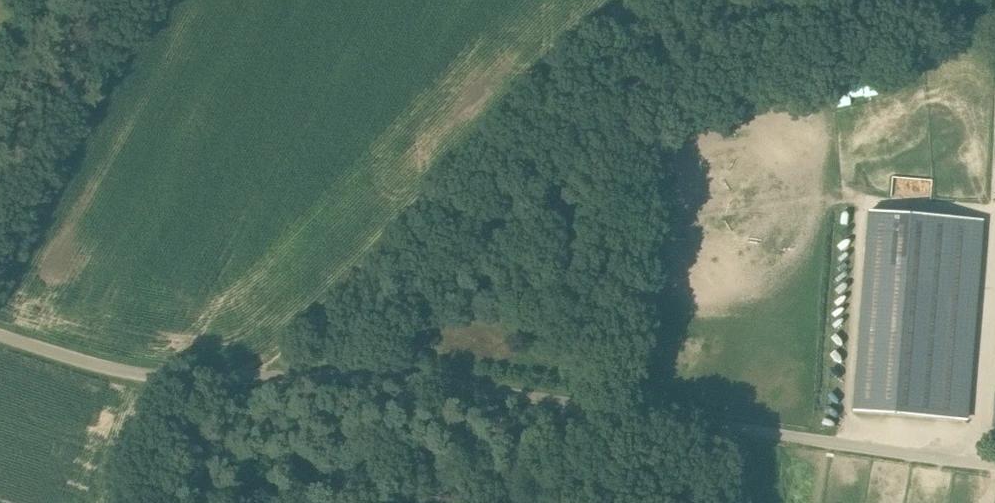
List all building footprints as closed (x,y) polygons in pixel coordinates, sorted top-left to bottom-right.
[(837,83),(842,108),(857,105),(855,99),(867,96),(863,77),(837,83)] [(964,419),(981,219),(871,210),(855,410),(964,419)]
